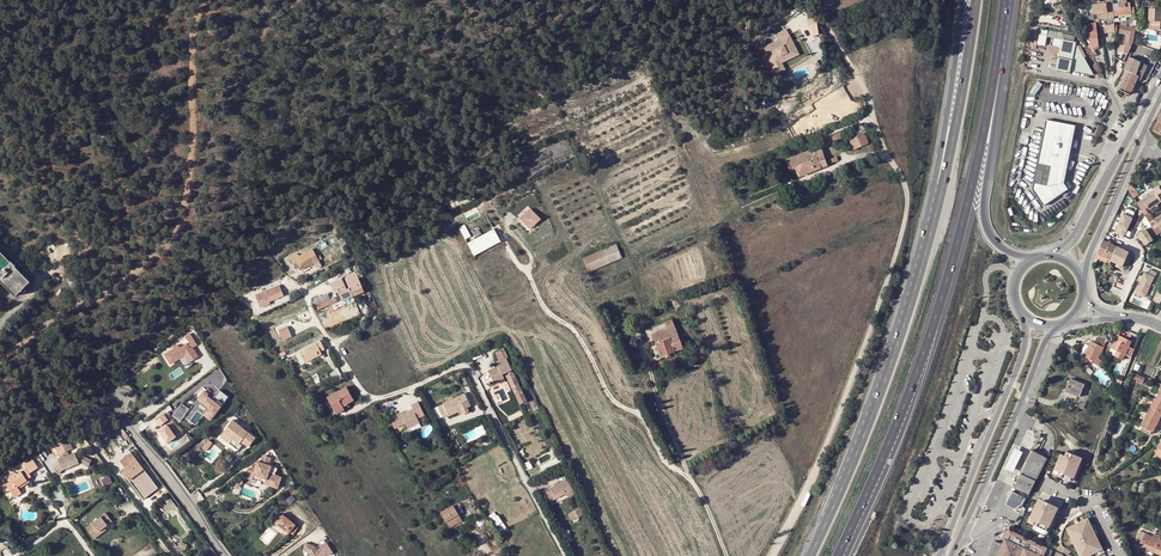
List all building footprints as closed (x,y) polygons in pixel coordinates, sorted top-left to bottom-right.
[(1112,8),(1112,4),(1111,0),(1105,0),(1105,4),(1091,6),(1093,15),(1106,13),(1107,19),(1113,18),(1113,16),(1112,8)] [(1113,16),(1131,14),(1132,13),(1131,7),(1130,7),(1130,2),(1127,2),(1126,0),(1122,0),(1122,3),(1118,3),(1119,8),(1112,8),(1113,16)] [(1149,8),(1149,21),(1160,21),(1160,19),(1160,9),(1149,8)] [(809,26),(812,26),(814,35),(821,34),(818,18),(808,20),(809,26)] [(1149,21),(1149,29),(1160,30),(1160,21),(1149,21)] [(1086,45),(1093,57),(1096,55),(1093,49),(1098,47),(1096,23),(1087,24),(1087,29),(1086,29),(1086,37),(1089,43),(1086,45)] [(1106,24),(1107,33),(1118,32),(1117,23),(1106,24)] [(1135,28),(1121,25),(1119,33),(1127,34),(1124,45),(1119,44),(1118,51),(1127,53),(1133,42),(1135,28)] [(779,39),(763,46),(774,69),(807,54),(802,44),(797,46),(788,28),(776,33),(779,39)] [(1062,36),(1062,34),(1063,33),(1040,29),(1037,44),(1044,46),(1046,36),(1054,38),(1052,46),(1060,47),(1062,39),(1063,39),(1063,36),(1062,36)] [(794,39),(802,37),(800,30),(792,32),(794,39)] [(1060,47),(1056,69),(1071,71),(1071,70),(1095,74),(1075,41),(1074,41),(1063,39),(1062,39),(1060,47)] [(1150,66),(1133,59),(1129,57),(1123,68),(1128,70),(1119,89),(1129,95),(1137,79),(1142,82),(1150,66)] [(814,70),(821,66),(818,59),(811,63),(814,70)] [(1153,131),(1160,135),(1160,113),(1153,131)] [(1069,189),(1064,183),(1076,126),(1046,120),(1032,189),(1046,208),(1069,189)] [(846,131),(849,140),(865,133),(861,125),(846,131)] [(842,131),(831,136),(834,141),(845,137),(842,131)] [(865,133),(849,140),(853,150),(869,143),(865,133)] [(820,147),(785,160),(789,172),(795,169),(798,177),(827,166),(820,147)] [(1134,188),(1129,191),(1134,198),(1138,196),(1134,188)] [(1144,214),(1147,213),(1148,212),(1145,209),(1148,207),(1149,209),(1150,208),(1152,212),(1159,208),(1157,204),(1160,201),(1155,193),(1137,203),(1141,209),(1142,212),(1144,214)] [(532,229),(544,218),(532,207),(521,218),(532,229)] [(1124,237),(1135,212),(1126,208),(1117,226),(1118,227),(1116,233),(1124,237)] [(1152,227),(1156,234),(1160,231),(1160,216),(1154,220),(1150,213),(1148,215),(1147,213),(1144,214),(1152,227)] [(469,241),(475,254),(507,240),(501,227),(469,241)] [(1153,240),(1145,229),(1138,234),(1145,245),(1153,240)] [(1117,246),(1103,240),(1097,254),(1108,259),(1111,260),(1117,246)] [(588,272),(621,257),(614,243),(582,258),(588,272)] [(1119,248),(1117,246),(1111,260),(1117,263),(1123,266),(1129,252),(1122,249),(1119,248)] [(312,248),(302,254),(295,257),(294,256),(289,258),(295,268),(299,266),(301,269),(309,265),(318,260),(312,248)] [(15,296),(30,281),(0,251),(0,281),(15,296)] [(1097,254),(1096,257),(1107,262),(1108,259),(1097,254)] [(1148,273),(1145,272),(1138,293),(1148,296),(1155,275),(1156,276),(1157,271),(1150,268),(1148,273)] [(71,276),(65,280),(71,290),(78,286),(71,276)] [(346,278),(342,279),(343,282),(346,289),(348,288),(352,296),(363,291),(357,276),(347,281),(346,278)] [(341,300),(352,296),(348,288),(346,289),(343,282),(334,285),(335,286),(333,286),(335,291),(337,291),(341,300)] [(269,301),(284,296),(279,285),(255,295),(260,308),(270,304),(269,301)] [(316,306),(330,299),(327,295),(314,301),(316,306)] [(335,297),(330,299),(316,306),(318,310),(336,301),(335,297)] [(660,356),(666,354),(670,352),(682,347),(671,318),(664,321),(666,328),(651,334),(660,356)] [(287,327),(279,331),(283,340),(292,336),(287,327)] [(187,340),(164,355),(170,364),(179,358),(179,357),(184,354),(184,355),(189,363),(196,358),(197,354),(192,347),(197,345),(189,331),(184,335),(187,340)] [(1103,331),(1100,337),(1109,341),(1109,340),(1103,331)] [(1122,360),(1125,355),(1130,357),(1134,349),(1128,346),(1130,343),(1121,338),(1122,336),(1117,334),(1117,335),(1111,348),(1117,351),(1114,356),(1122,360)] [(1093,343),(1091,342),(1087,350),(1086,349),(1083,355),(1089,358),(1088,360),(1099,366),(1102,361),(1098,358),(1106,342),(1098,338),(1096,337),(1093,343)] [(323,346),(321,341),(301,351),(305,359),(320,351),(319,348),(323,346)] [(1111,349),(1108,353),(1114,356),(1117,351),(1111,348),(1111,349)] [(301,351),(297,353),(301,361),(305,359),(301,351)] [(511,370),(512,370),(505,358),(496,363),(496,364),(497,366),(494,367),(488,370),(494,383),(504,378),(502,375),(507,372),(511,370)] [(520,404),(527,401),(512,372),(508,374),(506,375),(520,404)] [(1145,378),(1135,373),(1133,378),(1142,383),(1145,378)] [(1084,384),(1070,379),(1065,392),(1073,395),(1077,397),(1079,397),(1081,394),(1083,394),(1084,391),(1082,390),(1084,384)] [(207,391),(203,388),(197,396),(201,399),(208,405),(206,408),(203,412),(210,417),(227,393),(218,387),(211,396),(206,393),(207,391)] [(341,407),(347,404),(353,400),(345,387),(326,398),(330,404),(336,414),(343,410),(343,409),(341,407)] [(464,401),(467,399),(465,394),(464,393),(442,403),(443,404),(437,406),(442,417),(447,415),(448,416),(457,411),(461,410),(462,412),(462,413),(463,413),(464,414),(465,414),(466,413),(467,413),(468,412),(468,410),(468,409),(467,407),(464,401)] [(1160,415),(1160,401),(1156,398),(1154,402),(1152,402),(1147,412),(1149,412),(1159,418),(1160,415)] [(208,405),(201,399),(200,401),(206,405),(204,407),(206,408),(208,405)] [(181,418),(189,406),(181,401),(174,413),(181,418)] [(401,412),(389,418),(394,429),(405,423),(408,428),(419,422),(417,418),(424,415),(418,402),(411,405),(412,409),(405,413),(402,414),(401,412)] [(336,414),(330,404),(327,405),(333,415),(336,414)] [(1152,432),(1159,418),(1149,412),(1145,421),(1143,420),(1140,425),(1142,426),(1151,431),(1152,432)] [(160,413),(152,418),(157,424),(164,418),(160,413)] [(253,436),(231,418),(222,429),(230,436),(227,440),(236,447),(239,443),(237,441),(239,438),(241,440),(247,444),(253,436)] [(172,435),(163,423),(155,429),(164,441),(172,435)] [(118,432),(113,424),(94,435),(99,443),(118,432)] [(479,436),(485,434),(482,425),(476,427),(479,436)] [(230,436),(222,429),(218,433),(227,440),(230,436)] [(212,439),(209,436),(202,443),(205,446),(212,439)] [(58,473),(63,466),(64,469),(80,462),(90,465),(93,459),(81,454),(77,456),(76,453),(70,455),(68,451),(73,449),(69,439),(55,445),(61,459),(60,460),(61,463),(56,471),(58,473)] [(559,450),(556,444),(549,447),(552,454),(559,450)] [(1014,449),(1002,473),(1006,476),(1010,478),(1022,453),(1018,451),(1014,449)] [(1046,458),(1032,451),(1014,487),(1028,494),(1046,458)] [(1060,454),(1054,470),(1062,474),(1061,478),(1071,481),(1073,477),(1076,479),(1081,466),(1079,465),(1082,458),(1066,451),(1065,456),(1060,454)] [(125,468),(136,460),(131,453),(120,461),(125,468)] [(1113,456),(1106,453),(1102,461),(1109,464),(1113,456)] [(261,454),(259,461),(267,463),(269,456),(261,454)] [(540,468),(544,475),(563,465),(559,457),(540,468)] [(21,493),(18,489),(17,487),(21,485),(22,486),(29,482),(28,479),(31,477),(29,474),(38,468),(32,459),(23,465),(26,468),(16,475),(15,473),(8,478),(11,482),(6,484),(6,485),(7,486),(14,498),(21,493)] [(134,474),(135,475),(143,469),(136,460),(121,471),(127,479),(134,474)] [(250,468),(246,467),(244,473),(250,476),(251,473),(264,478),(264,480),(275,484),(278,474),(274,473),(274,472),(276,466),(267,463),(259,461),(256,460),(254,464),(253,469),(250,468)] [(134,474),(127,479),(129,481),(143,499),(158,488),(143,469),(135,475),(134,474)] [(275,484),(264,480),(263,482),(276,486),(281,474),(274,472),(274,473),(278,474),(275,484)] [(106,485),(114,483),(111,476),(104,479),(106,485)] [(236,476),(233,485),(237,486),(238,481),(241,482),(243,478),(236,476)] [(567,479),(540,492),(546,503),(566,494),(568,498),(575,494),(567,479)] [(1145,483),(1137,483),(1133,490),(1141,491),(1145,483)] [(1025,498),(1012,491),(1005,505),(1014,509),(1021,504),(1025,498)] [(177,507),(170,498),(165,501),(169,507),(177,507)] [(1037,502),(1029,519),(1038,523),(1036,526),(1046,531),(1047,527),(1051,528),(1057,515),(1055,514),(1058,507),(1043,500),(1041,504),(1037,502)] [(460,506),(458,503),(451,506),(440,513),(447,525),(456,520),(459,518),(457,515),(462,512),(459,506),(460,506)] [(580,508),(575,510),(578,517),(584,515),(580,508)] [(578,517),(575,510),(570,513),(573,520),(578,517)] [(106,513),(86,528),(93,536),(104,528),(112,521),(106,513)] [(297,526),(281,513),(274,521),(286,532),(288,530),(291,533),(297,526)] [(495,517),(501,530),(507,528),(500,515),(495,517)] [(456,520),(447,525),(449,529),(461,522),(459,518),(456,520)] [(485,523),(482,518),(475,522),(477,527),(479,526),(485,523)] [(1079,555),(1088,555),(1091,555),(1095,553),(1102,550),(1095,534),(1092,526),(1088,518),(1068,527),(1076,543),(1073,544),(1079,555)] [(488,528),(485,523),(479,526),(482,531),(488,528)] [(1066,529),(1073,544),(1076,543),(1068,527),(1066,529)] [(106,530),(104,528),(93,536),(94,538),(106,530)] [(996,555),(1043,555),(1047,548),(1009,530),(1001,544),(996,555)] [(1135,543),(1140,545),(1140,544),(1148,547),(1147,550),(1154,553),(1159,541),(1159,540),(1160,536),(1154,534),(1153,537),(1143,533),(1140,531),(1135,543)] [(1001,544),(994,541),(987,555),(996,555),(1001,544)] [(187,544),(182,542),(179,548),(185,550),(187,544)] [(306,544),(303,551),(308,554),(309,553),(311,555),(325,555),(326,555),(327,555),(329,555),(333,553),(326,543),(320,547),(322,548),(317,552),(314,548),(315,547),(311,545),(311,546),(306,544)]
